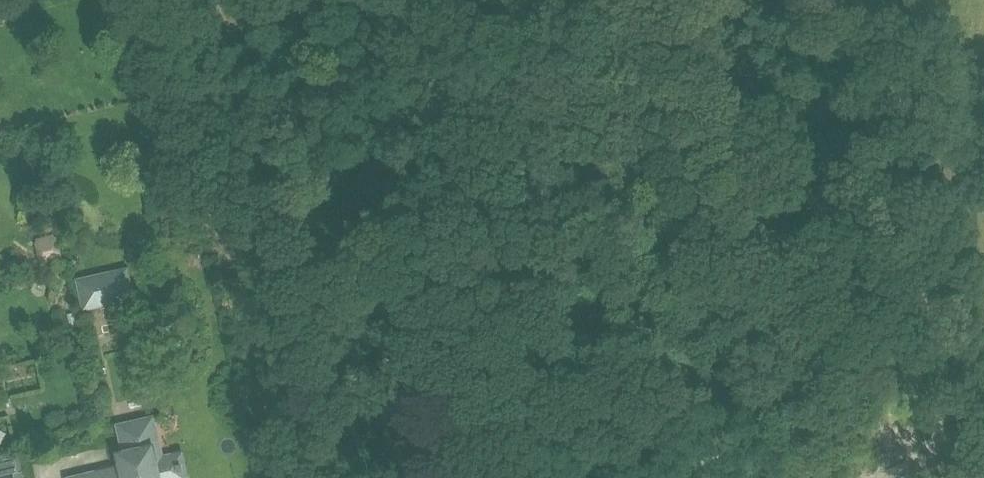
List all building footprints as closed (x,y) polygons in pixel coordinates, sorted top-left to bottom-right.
[(57,240),(37,244),(41,262),(60,258),(57,240)] [(47,274),(59,270),(57,262),(44,266),(47,274)] [(125,275),(81,285),(86,306),(130,297),(125,275)] [(95,411),(93,398),(81,400),(82,413),(95,411)] [(90,477),(182,477),(178,458),(158,462),(155,449),(148,451),(142,424),(128,427),(130,441),(124,442),(127,455),(120,457),(123,470),(90,477)]
